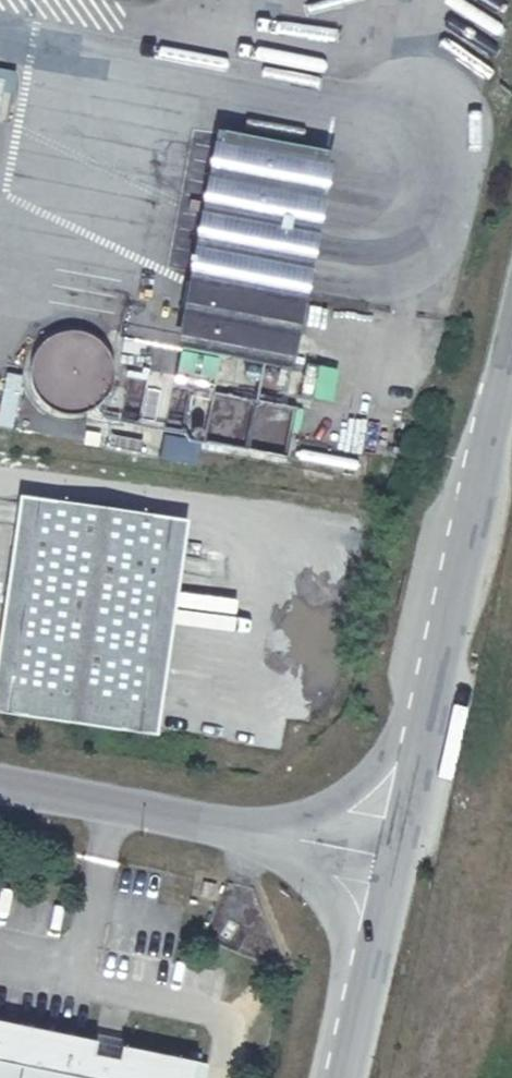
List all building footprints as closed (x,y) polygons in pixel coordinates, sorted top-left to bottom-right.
[(240,161),(197,385),(316,406),(357,182),(240,161)] [(83,443),(87,443),(91,444),(97,444),(102,443),(107,441),(112,439),(117,436),(121,432),(125,427),(128,423),(130,418),(131,412),(132,407),(132,401),(131,396),(130,390),(128,386),(125,381),(121,376),(117,373),(112,369),(107,368),(102,366),(97,365),(91,365),(85,365),(80,366),(75,369),(71,371),(66,375),(62,379),(59,383),(56,388),(54,394),(53,399),(53,404),(53,410),(54,415),(56,420),(59,425),(62,430),(66,434),(71,438),(75,440),(80,442),(83,443)] [(301,414),(299,418),(298,423),(304,426),(307,426),(310,423),(312,419),(309,414),(306,413),(301,414)] [(163,430),(159,458),(196,462),(199,434),(163,430)] [(228,435),(220,478),(257,485),(265,442),(228,435)] [(207,448),(204,450),(203,454),(203,458),(210,462),(215,459),(217,454),(216,450),(212,448),(207,448)] [(15,528),(0,525),(0,626),(15,528)] [(0,626),(0,740),(115,759),(150,549),(15,528),(0,626)] [(150,549),(115,759),(129,761),(164,552),(150,549)] [(200,934),(214,938),(217,924),(203,921),(200,934)] [(92,1049),(113,1055),(117,1040),(97,1034),(92,1049)] [(0,1040),(0,1077),(187,1077),(0,1040)]
